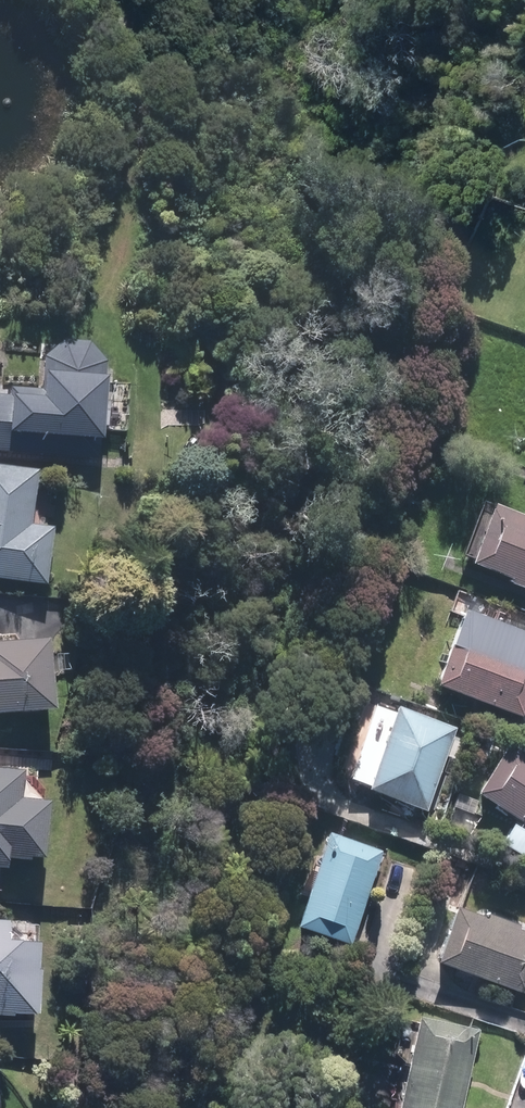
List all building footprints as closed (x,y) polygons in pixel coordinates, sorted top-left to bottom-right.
[(79,451),(80,443),(97,444),(103,357),(52,353),(50,392),(0,388),(0,446),(79,451)] [(0,465),(0,571),(50,577),(57,523),(26,520),(32,469),(0,465)] [(474,555),(524,575),(524,493),(502,484),(474,555)] [(49,604),(3,604),(7,637),(0,637),(0,703),(50,699),(49,604)] [(457,624),(437,676),(519,707),(524,692),(524,649),(457,624)] [(456,723),(398,702),(369,781),(427,802),(456,723)] [(511,740),(481,784),(524,814),(524,750),(511,740)] [(0,769),(0,859),(8,859),(8,847),(44,849),(46,798),(16,796),(17,770),(0,769)] [(515,823),(506,837),(524,849),(524,830),(515,823)] [(386,845),(330,826),(297,921),(353,941),(386,845)] [(460,903),(442,957),(523,984),(524,979),(524,925),(460,903)] [(31,1009),(32,936),(0,935),(0,1008),(31,1009)] [(414,1020),(400,1107),(460,1107),(473,1030),(414,1020)]
